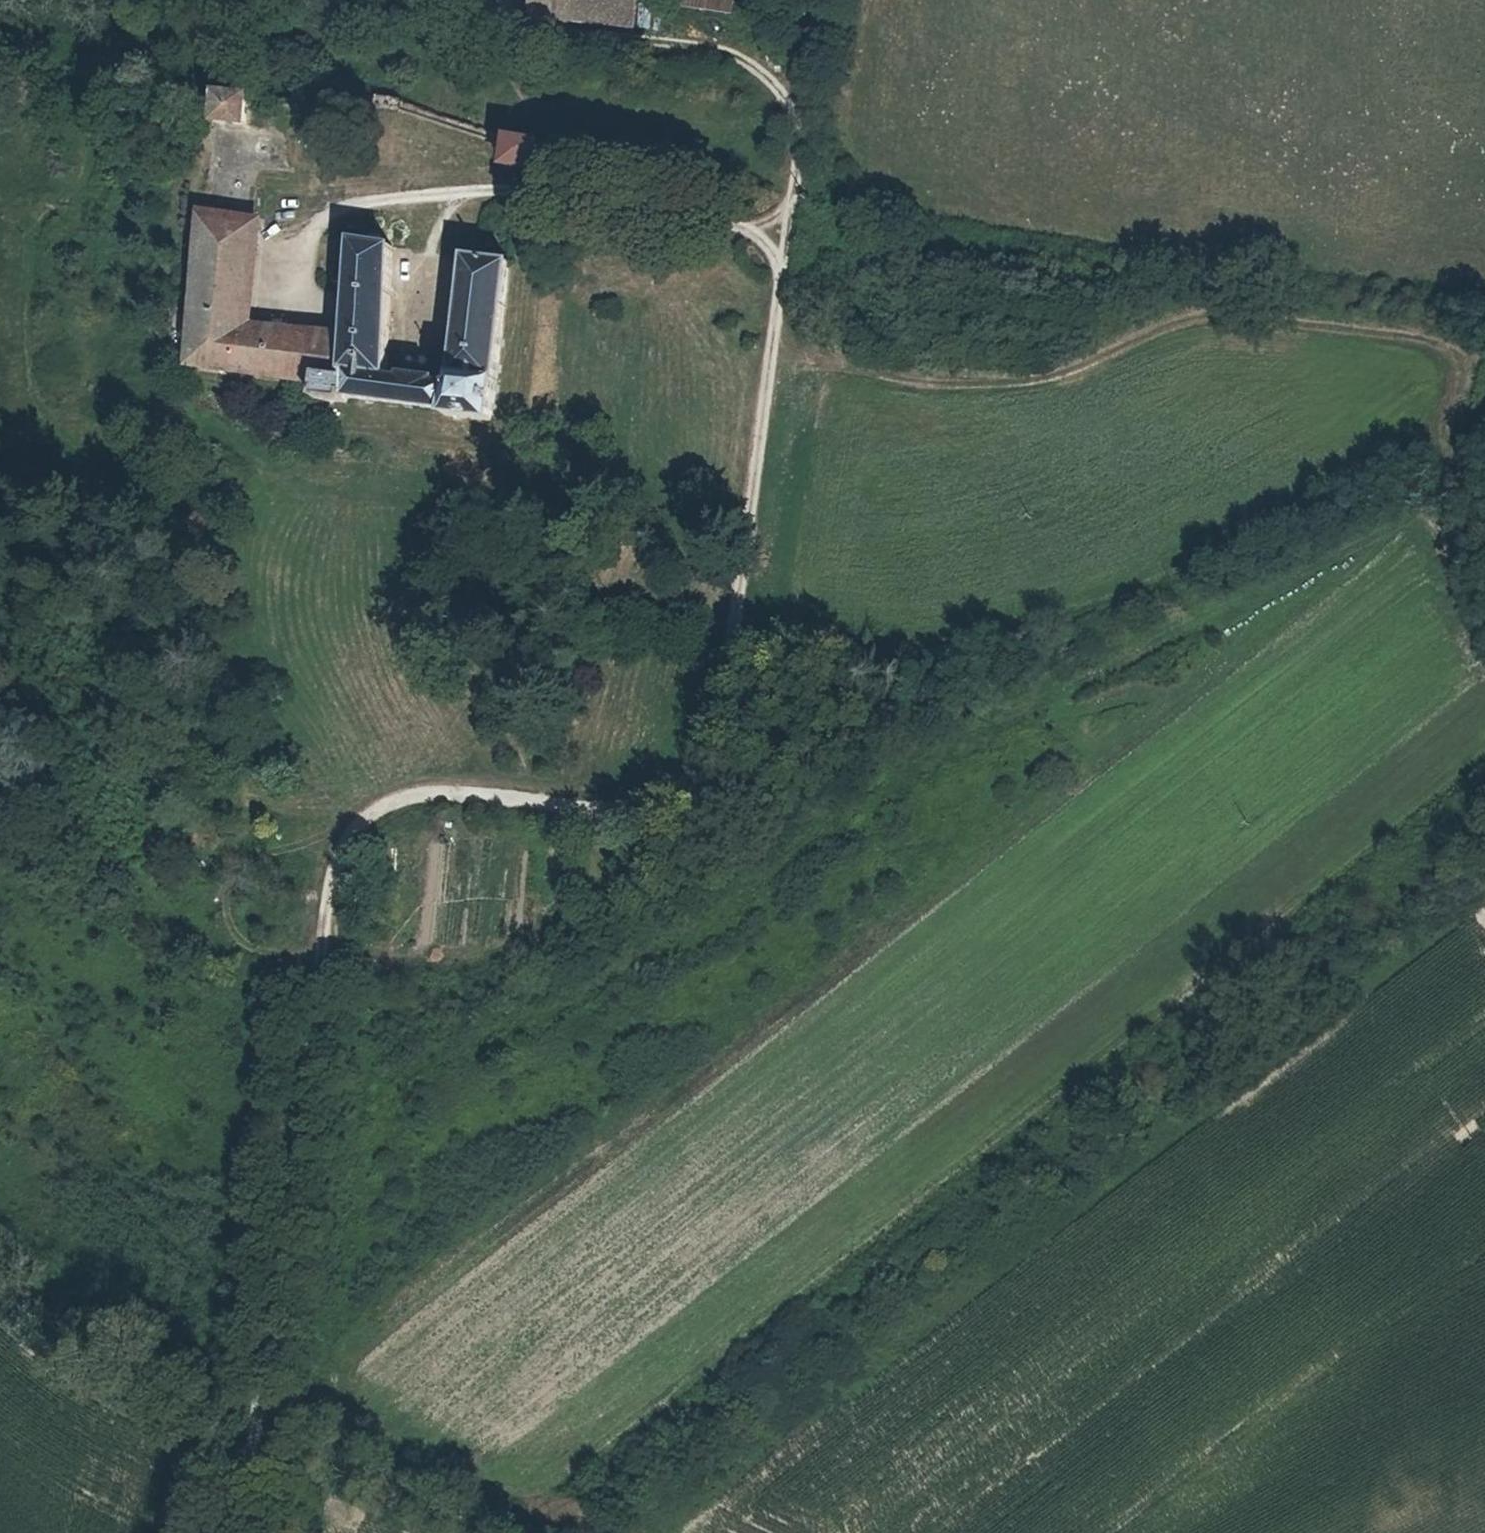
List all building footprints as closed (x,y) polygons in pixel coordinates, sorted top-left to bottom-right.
[(595,3),(595,8),(578,8),(579,2),(569,0),(554,0),(550,18),(647,30),(650,9),(595,3)] [(595,3),(595,0),(569,0),(579,2),(578,8),(595,8),(595,3)] [(690,13),(737,14),(737,0),(690,0),(690,13)] [(271,93),(243,91),(240,123),(268,125),(271,93)] [(560,149),(530,146),(527,175),(558,177),(560,149)] [(530,263),(488,259),(473,388),(411,382),(420,249),(379,244),(369,338),(274,328),(284,222),(230,216),(214,355),(337,374),(335,398),(370,402),(371,399),(470,410),(470,417),(515,421),(530,263)]
